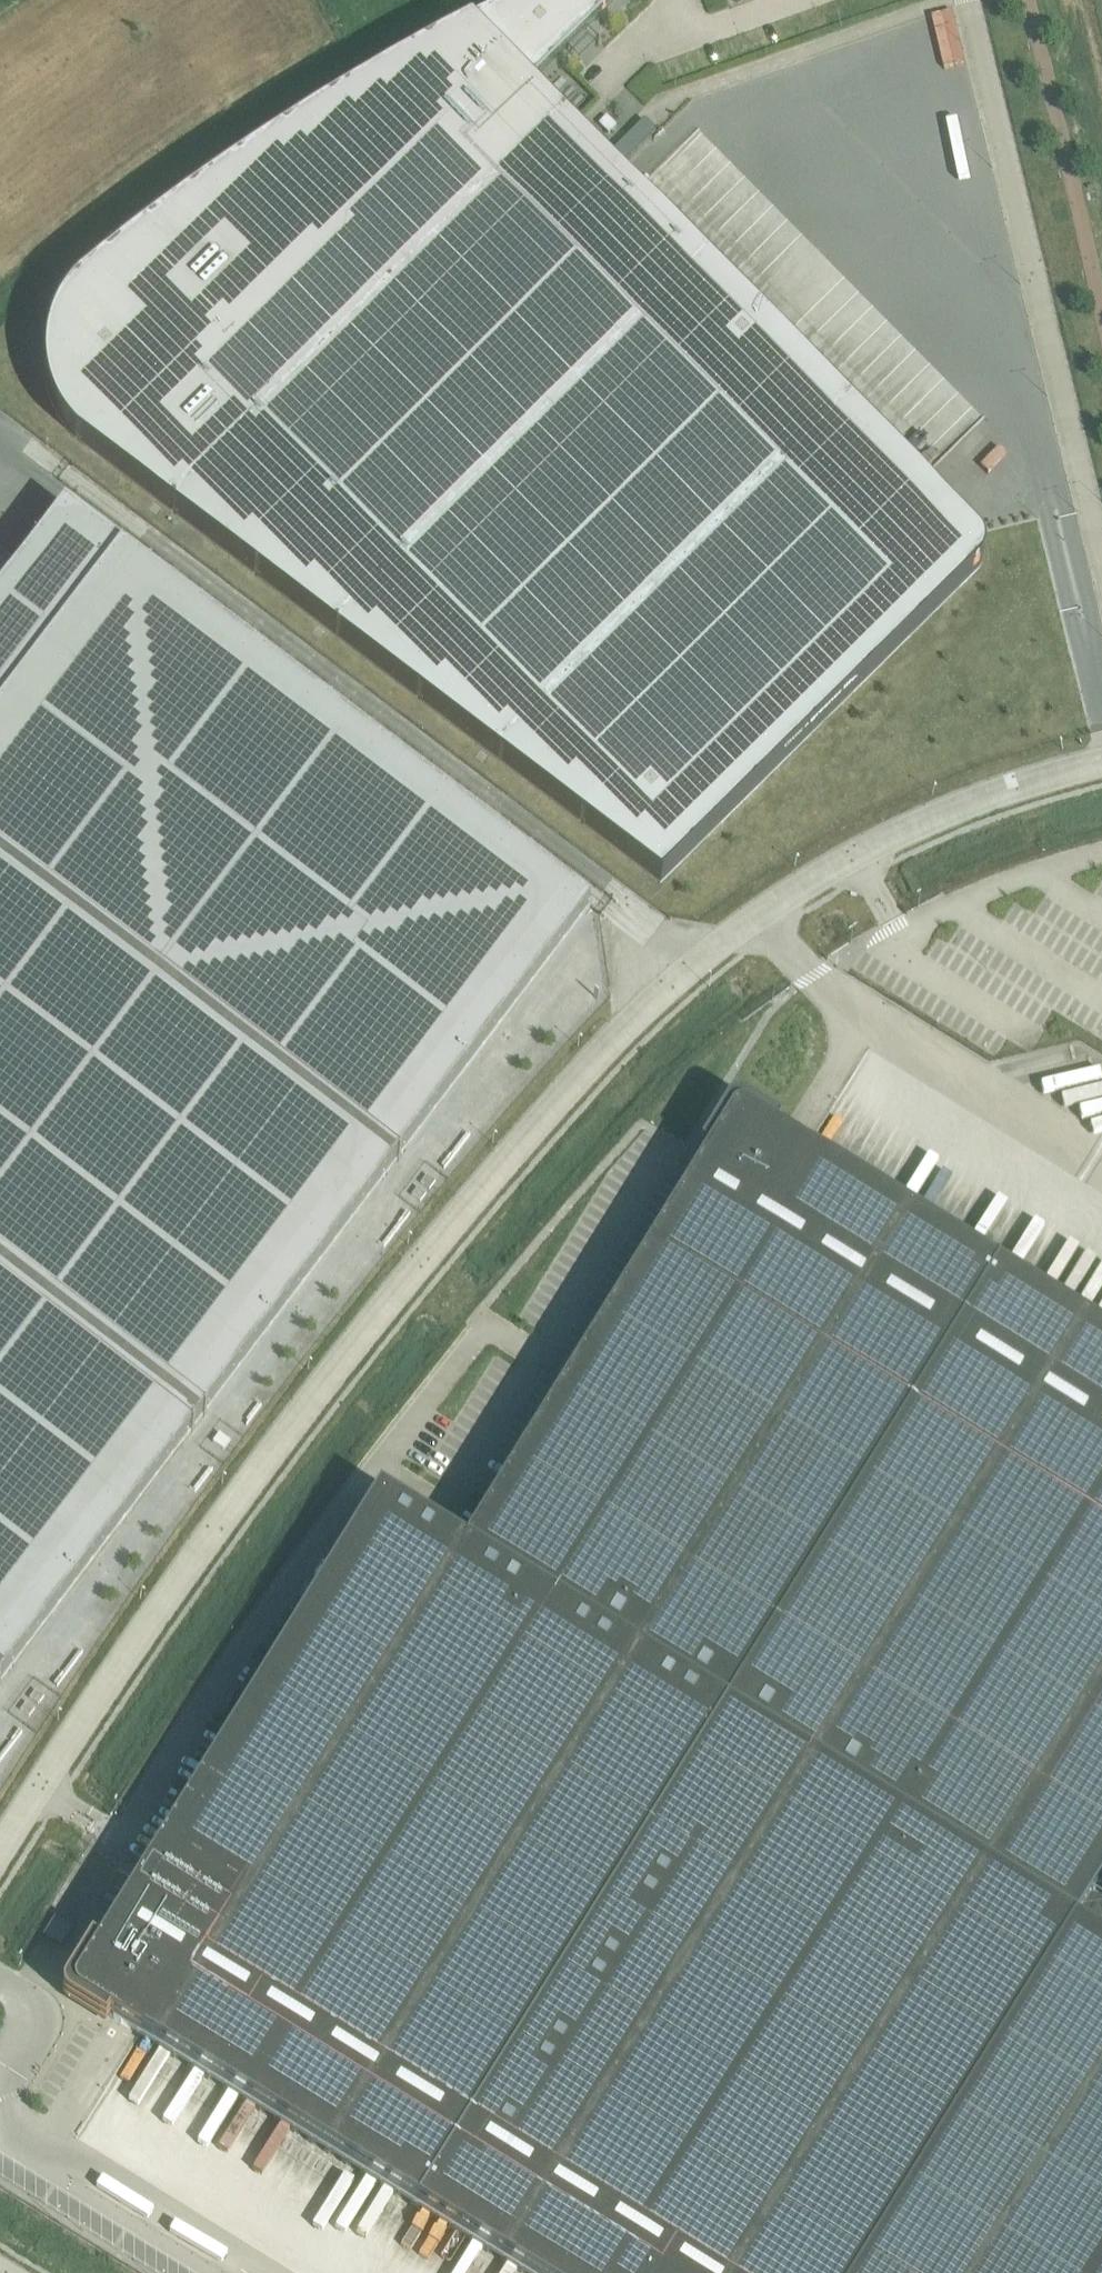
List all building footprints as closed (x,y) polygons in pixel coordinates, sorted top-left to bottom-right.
[(975,570),(977,569),(978,567),(979,566),(980,564),(981,562),(982,561),(983,559),(983,557),(984,555),(984,553),(984,551),(983,549),(983,547),(982,545),(981,543),(981,542),(979,540),(978,538),(530,85),(615,0),(520,0),(482,18),(443,39),(404,60),(365,82),(327,105),(289,129),(252,153),(215,178),(179,204),(143,230),(108,258),(77,284),(70,291),(64,298),(59,306),(55,315),(51,323),(48,332),(46,342),(45,351),(45,360),(45,370),(46,379),(48,388),(51,397),(55,406),(59,415),(64,423),(70,430),(76,437),(661,881),(975,570)] [(626,176),(644,195),(652,188),(634,169),(626,176)] [(590,907),(240,641),(241,640),(66,507),(34,545),(24,559),(23,558),(0,588),(0,1684),(590,907)] [(1076,989),(1076,976),(897,974),(1001,1024),(1002,1024),(1011,1007),(1043,1022),(1047,1022),(1054,1009),(1085,1024),(1097,1000),(1085,994),(1076,989)] [(1088,1900),(1101,1877),(1101,1334),(780,1134),(780,1135),(776,1132),(780,1125),(743,1102),(741,1101),(738,1101),(736,1100),(734,1101),(732,1101),(730,1102),(728,1104),(726,1106),(700,1150),(707,1154),(698,1168),(465,1544),(1074,1921),(1087,1901),(1087,1899),(1088,1900)] [(69,2000),(105,2023),(110,2016),(114,2018),(113,2018),(525,2272),(857,2272),(1074,1922),(1101,1939),(1101,1908),(1088,1900),(1088,1901),(1087,1901),(1074,1921),(465,1545),(465,1544),(379,1491),(106,1930),(107,1930),(99,1944),(91,1940),(65,1983),(63,1985),(63,1988),(63,1990),(63,1992),(64,1995),(65,1997),(67,1998),(69,2000)] [(1074,1922),(857,2272),(1101,2272),(1101,1939),(1074,1922)]
